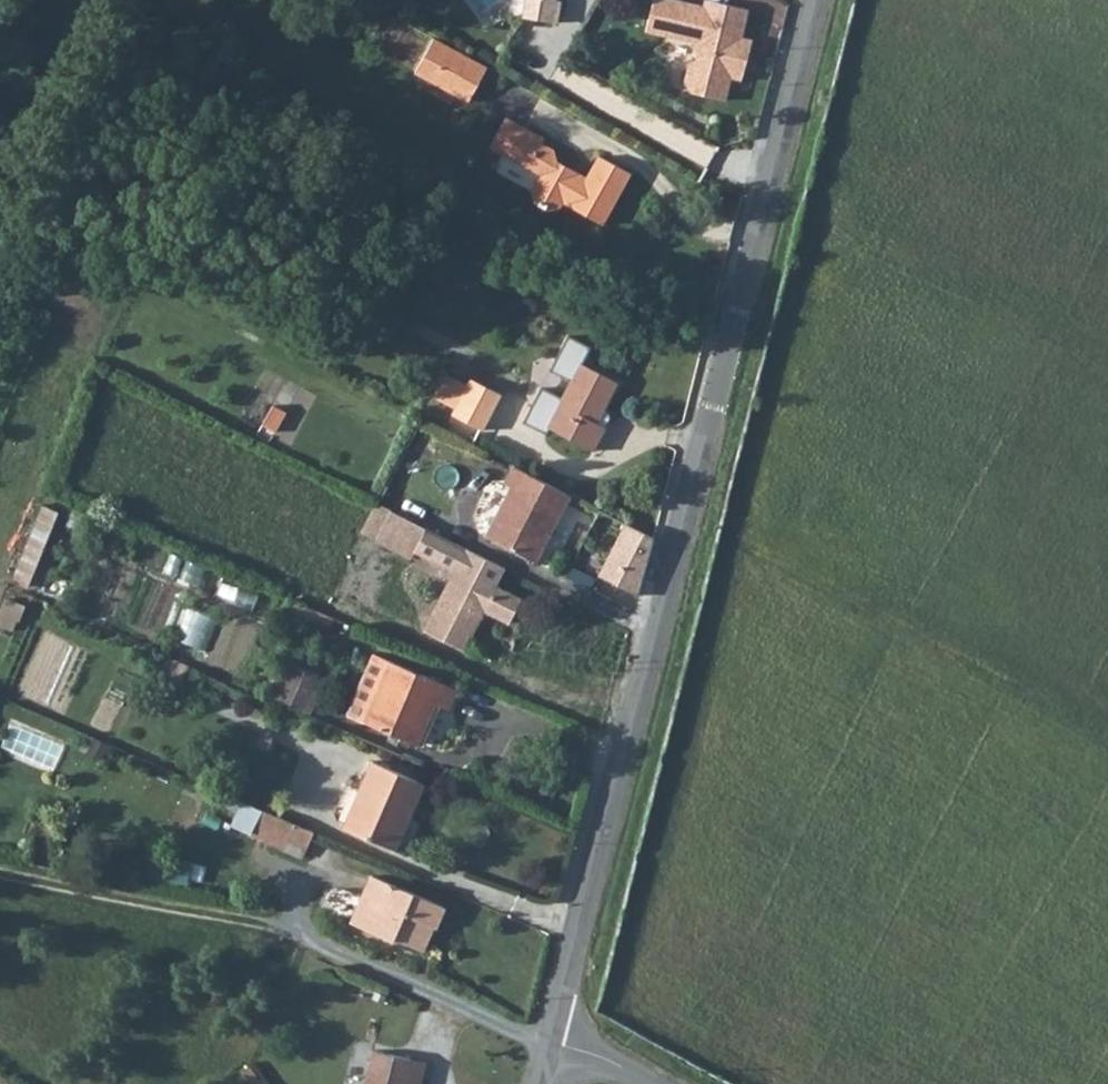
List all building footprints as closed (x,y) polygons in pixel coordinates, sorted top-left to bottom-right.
[(527,12),(561,18),(563,0),(529,0),(527,12)] [(736,77),(739,63),(750,65),(757,38),(747,35),(755,7),(728,0),(714,0),(713,4),(698,0),(656,0),(649,27),(695,39),(704,55),(693,60),(688,79),(697,90),(730,98),(736,77)] [(420,68),(473,98),(492,64),(439,34),(420,68)] [(746,79),(750,65),(739,63),(736,77),(746,79)] [(496,143),(512,152),(528,124),(512,114),(496,143)] [(550,136),(528,124),(512,152),(545,172),(536,191),(539,200),(555,209),(564,205),(567,201),(606,223),(634,172),(603,153),(588,179),(581,175),(583,171),(556,155),(560,149),(547,141),(550,136)] [(568,351),(554,377),(565,383),(577,355),(568,351)] [(577,355),(565,383),(569,385),(566,392),(601,410),(618,377),(577,355)] [(455,403),(452,409),(483,426),(502,391),(471,374),(468,378),(447,367),(439,382),(445,385),(440,395),(455,403)] [(439,382),(434,392),(440,395),(445,385),(439,382)] [(601,410),(566,392),(550,423),(595,447),(607,423),(598,417),(601,410)] [(290,403),(276,396),(265,416),(279,423),(290,403)] [(569,491),(514,461),(504,479),(511,483),(486,531),(534,556),(569,491)] [(379,529),(413,547),(416,541),(428,519),(393,501),(379,529)] [(35,590),(66,514),(46,506),(15,582),(35,590)] [(488,550),(428,519),(416,541),(456,562),(425,623),(465,644),(485,605),(508,616),(520,592),(495,579),(477,570),(488,550)] [(618,521),(593,574),(633,595),(650,539),(618,521)] [(488,550),(477,570),(495,579),(505,559),(488,550)] [(189,609),(182,642),(212,648),(219,616),(189,609)] [(449,702),(457,684),(375,649),(350,707),(419,738),(436,698),(449,702)] [(271,690),(304,705),(321,666),(288,652),(271,690)] [(349,816),(347,820),(397,842),(425,777),(375,755),(364,781),(351,775),(338,805),(341,812),(349,816)] [(286,831),(312,841),(318,826),(269,805),(258,832),(281,841),(286,831)] [(445,900),(374,869),(371,876),(443,904),(445,900)] [(443,904),(371,876),(354,916),(394,933),(396,929),(424,941),(433,918),(437,920),(443,904)] [(426,1063),(371,1050),(363,1083),(422,1083),(426,1063)]
